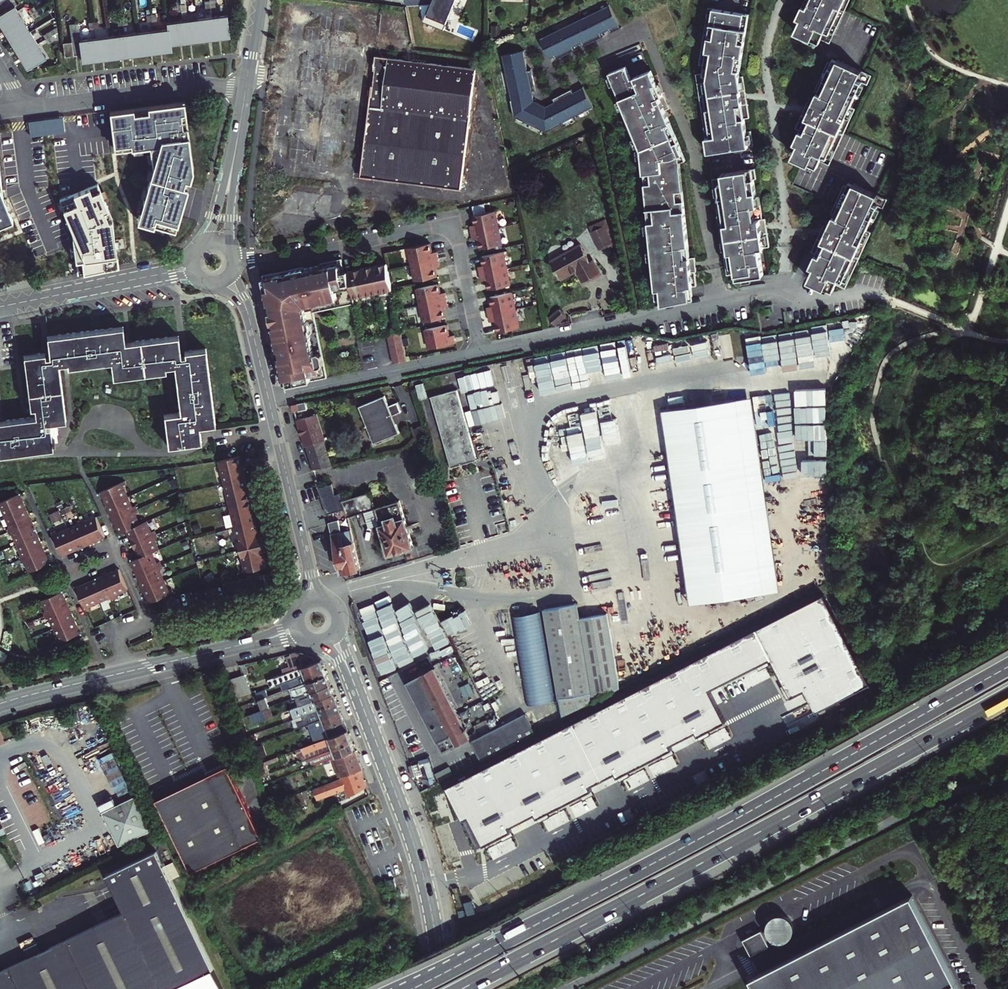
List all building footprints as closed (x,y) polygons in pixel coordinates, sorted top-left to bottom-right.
[(27,66),(44,55),(12,0),(0,0),(0,8),(2,12),(0,13),(0,20),(27,66)] [(426,21),(442,28),(454,0),(434,0),(426,21)] [(797,12),(802,14),(797,26),(807,31),(805,35),(813,38),(814,35),(820,37),(822,34),(828,36),(833,26),(845,0),(803,0),(797,12)] [(186,3),(177,4),(178,11),(187,10),(186,3)] [(761,13),(720,4),(708,60),(712,61),(711,69),(704,70),(708,106),(713,106),(716,133),(712,133),(713,149),(759,143),(757,128),(752,129),(751,116),(756,115),(751,73),(748,74),(747,68),(748,68),(761,13)] [(610,5),(541,39),(550,59),(554,57),(556,60),(575,51),(573,47),(581,43),(583,46),(602,37),(600,34),(609,29),(611,33),(621,29),(610,5)] [(32,8),(26,12),(31,19),(36,16),(32,8)] [(168,22),(169,30),(79,41),(77,26),(68,27),(70,44),(71,56),(80,55),(81,60),(171,50),(170,44),(232,36),(229,15),(168,22)] [(157,15),(147,16),(148,23),(158,22),(157,15)] [(127,19),(117,20),(118,27),(127,25),(127,19)] [(55,29),(41,37),(46,45),(56,38),(55,29)] [(71,56),(70,44),(61,45),(63,57),(71,56)] [(509,96),(508,96),(511,114),(545,129),(559,121),(559,120),(592,103),(582,84),(571,90),(570,87),(551,96),(553,99),(544,104),(531,97),(529,88),(533,87),(529,67),(524,67),(520,47),(499,52),(509,96)] [(873,69),(840,53),(835,51),(833,57),(830,55),(822,71),(816,83),(819,85),(814,97),(809,95),(797,121),(801,124),(796,136),(801,138),(795,150),(806,155),(804,158),(812,162),(814,158),(819,161),(823,154),(831,159),(845,128),(848,122),(849,123),(850,120),(849,119),(857,102),(852,100),(859,86),(863,88),(867,80),(862,78),(864,76),(869,78),(873,69)] [(463,188),(475,66),(374,56),(362,178),(463,188)] [(622,60),(605,68),(607,69),(603,71),(607,81),(611,80),(618,94),(614,96),(618,104),(621,102),(629,118),(625,120),(640,152),(641,152),(644,177),(648,202),(648,215),(649,217),(645,217),(646,226),(650,226),(652,244),(648,244),(649,252),(653,252),(654,268),(650,268),(653,282),(655,291),(661,291),(661,297),(695,294),(693,281),(697,281),(695,267),(696,266),(695,252),(690,253),(688,240),(684,196),(682,186),(679,158),(685,155),(680,143),(674,130),(669,119),(663,105),(667,103),(656,78),(654,79),(647,63),(627,72),(622,60)] [(185,99),(110,109),(115,149),(151,144),(154,163),(138,218),(176,229),(194,167),(185,99)] [(20,224),(7,193),(0,144),(0,231),(20,224)] [(759,166),(727,170),(727,174),(716,176),(721,220),(722,227),(720,227),(721,230),(723,230),(723,237),(727,272),(736,271),(737,277),(743,276),(744,279),(752,279),(752,275),(764,273),(761,250),(761,246),(771,245),(768,216),(765,217),(762,193),(760,193),(758,177),(761,177),(759,166)] [(889,192),(856,177),(851,174),(849,180),(846,178),(838,194),(832,207),(835,208),(830,221),(825,219),(813,245),(817,247),(812,259),(817,261),(811,273),(822,278),(820,281),(828,285),(830,282),(836,284),(839,277),(847,281),(859,255),(861,251),(864,245),(865,246),(867,244),(865,243),(873,225),(868,224),(875,209),(880,211),(883,203),(879,201),(879,199),(885,201),(889,192)] [(82,278),(129,269),(116,220),(100,182),(75,188),(62,200),(78,246),(82,278)] [(487,212),(471,215),(474,227),(470,228),(472,238),(476,238),(479,250),(494,247),(487,212)] [(603,228),(601,223),(591,228),(593,233),(591,234),(599,251),(612,245),(604,228),(603,228)] [(581,240),(551,258),(561,276),(573,269),(572,267),(574,265),(581,276),(596,267),(581,240)] [(434,241),(418,245),(425,280),(441,276),(439,264),(443,263),(441,253),(436,254),(434,241)] [(496,253),(480,256),(482,268),(478,269),(480,279),(484,278),(487,291),(503,287),(496,253)] [(312,309),(351,300),(343,258),(263,275),(286,388),(327,379),(312,309)] [(391,282),(386,258),(347,266),(352,290),(391,282)] [(439,283),(423,286),(431,321),(446,317),(444,305),(448,304),(446,294),(442,295),(439,283)] [(504,293),(488,296),(491,309),(487,309),(489,320),(493,319),(496,331),(511,328),(504,293)] [(567,316),(560,307),(549,316),(557,325),(567,316)] [(852,321),(784,329),(789,364),(803,362),(803,356),(820,354),(819,346),(839,343),(838,334),(853,333),(852,321)] [(54,445),(53,440),(55,440),(55,435),(52,435),(51,426),(47,426),(46,422),(65,420),(59,364),(68,363),(68,367),(113,361),(115,377),(168,370),(168,366),(177,364),(183,412),(167,414),(171,444),(205,440),(202,423),(219,421),(210,345),(188,348),(188,352),(182,352),(180,332),(127,339),(125,324),(50,334),(52,355),(48,355),(47,351),(27,353),(33,407),(37,406),(38,415),(0,420),(0,452),(54,445)] [(448,324),(432,327),(436,345),(456,340),(455,335),(450,336),(448,324)] [(407,361),(401,331),(389,334),(395,363),(407,361)] [(643,356),(643,342),(630,343),(630,356),(643,356)] [(671,342),(656,346),(658,358),(665,357),(665,354),(673,352),(671,342)] [(627,360),(625,344),(611,346),(612,362),(627,360)] [(574,351),(556,353),(558,365),(546,367),(548,381),(594,375),(593,369),(610,367),(607,349),(574,354),(574,351)] [(439,378),(415,383),(419,397),(442,391),(439,378)] [(476,461),(456,390),(431,397),(451,468),(476,461)] [(751,392),(660,405),(689,597),(778,583),(751,392)] [(388,404),(384,395),(360,405),(376,442),(400,431),(397,423),(400,422),(397,414),(401,412),(396,400),(388,404)] [(754,396),(755,408),(768,406),(767,395),(754,396)] [(307,408),(306,402),(292,405),(294,411),(307,408)] [(333,464),(317,414),(297,420),(313,469),(333,464)] [(816,452),(827,453),(827,440),(816,439),(816,452)] [(269,554),(262,527),(260,528),(240,453),(220,458),(246,569),(269,563),(267,555),(269,554)] [(810,457),(809,472),(827,472),(828,458),(810,457)] [(172,590),(162,568),(165,567),(162,561),(160,563),(155,552),(161,549),(156,537),(158,536),(156,530),(154,532),(148,520),(142,523),(137,512),(139,511),(136,504),(134,505),(125,485),(127,484),(126,481),(103,491),(122,532),(128,528),(133,538),(134,537),(139,550),(138,550),(142,559),(135,562),(154,603),(176,593),(175,589),(172,590)] [(332,483),(318,487),(326,513),(346,508),(343,500),(341,492),(336,494),(332,483)] [(375,508),(369,492),(343,500),(346,508),(348,517),(365,511),(375,508)] [(23,494),(0,504),(0,506),(1,508),(3,507),(12,527),(10,528),(13,535),(15,534),(25,555),(23,556),(26,563),(28,562),(33,572),(53,563),(23,494)] [(400,520),(393,502),(375,508),(365,511),(371,530),(381,527),(400,520)] [(58,530),(54,532),(66,557),(107,537),(97,516),(87,521),(85,518),(79,521),(80,524),(59,533),(58,530)] [(338,519),(329,522),(343,572),(361,567),(351,529),(341,531),(338,519)] [(400,520),(381,527),(389,553),(408,546),(400,520)] [(114,597),(115,599),(122,596),(121,594),(131,590),(122,569),(80,588),(90,610),(94,609),(93,607),(114,597)] [(269,586),(266,573),(227,583),(230,596),(269,586)] [(48,613),(51,620),(53,619),(61,639),(60,640),(62,643),(84,634),(65,592),(45,601),(50,612),(48,613)] [(873,682),(828,594),(451,786),(467,818),(474,816),(487,842),(513,830),(511,825),(537,811),(540,816),(595,789),(593,784),(620,771),(622,775),(675,748),(674,743),(729,721),(714,687),(774,658),(796,695),(807,688),(818,710),(873,682)] [(555,718),(588,703),(575,620),(571,605),(539,610),(555,718)] [(377,614),(381,625),(366,629),(376,659),(421,645),(417,632),(407,636),(410,646),(405,647),(393,609),(377,614)] [(459,612),(444,619),(463,662),(478,655),(472,641),(459,612)] [(575,620),(588,703),(614,689),(602,615),(575,620)] [(282,671),(284,676),(314,663),(312,659),(294,651),(290,652),(291,655),(288,656),(292,667),(282,671)] [(268,690),(288,682),(323,668),(320,661),(314,663),(284,676),(266,684),(268,690)] [(471,736),(435,667),(408,681),(443,750),(471,736)] [(323,668),(288,682),(291,689),(326,675),(323,668)] [(230,700),(251,692),(244,674),(223,682),(230,700)] [(326,675),(291,689),(289,690),(293,699),(329,685),(326,675)] [(329,685),(293,699),(297,708),(333,694),(329,685)] [(333,694),(297,708),(300,717),(336,703),(333,694)] [(271,718),(264,700),(259,702),(265,720),(271,718)] [(336,703),(300,717),(303,725),(305,724),(306,726),(339,713),(336,703)] [(535,730),(525,711),(471,740),(480,758),(535,730)] [(339,713),(306,726),(313,745),(347,732),(339,713)] [(256,734),(269,730),(265,720),(252,725),(256,734)] [(347,732),(313,745),(307,748),(311,759),(350,742),(347,732)] [(309,759),(312,767),(330,760),(353,751),(350,742),(311,759),(309,759)] [(337,779),(359,770),(360,770),(353,751),(330,760),(337,779)] [(427,761),(421,763),(425,777),(431,775),(427,761)] [(270,775),(266,763),(255,767),(260,779),(270,775)] [(417,763),(408,765),(411,777),(421,774),(417,763)] [(451,766),(437,773),(440,780),(454,772),(451,766)] [(361,776),(359,770),(337,779),(311,789),(316,801),(348,788),(350,795),(364,788),(359,776),(361,776)] [(234,773),(161,807),(195,880),(268,846),(234,773)] [(114,798),(101,804),(120,844),(154,827),(137,794),(117,803),(114,798)] [(162,856),(115,878),(131,913),(0,973),(0,988),(224,988),(162,856)] [(757,988),(961,988),(913,896),(751,978),(757,988)] [(779,946),(798,931),(783,913),(765,928),(779,946)] [(763,931),(743,939),(750,955),(770,947),(763,931)]
